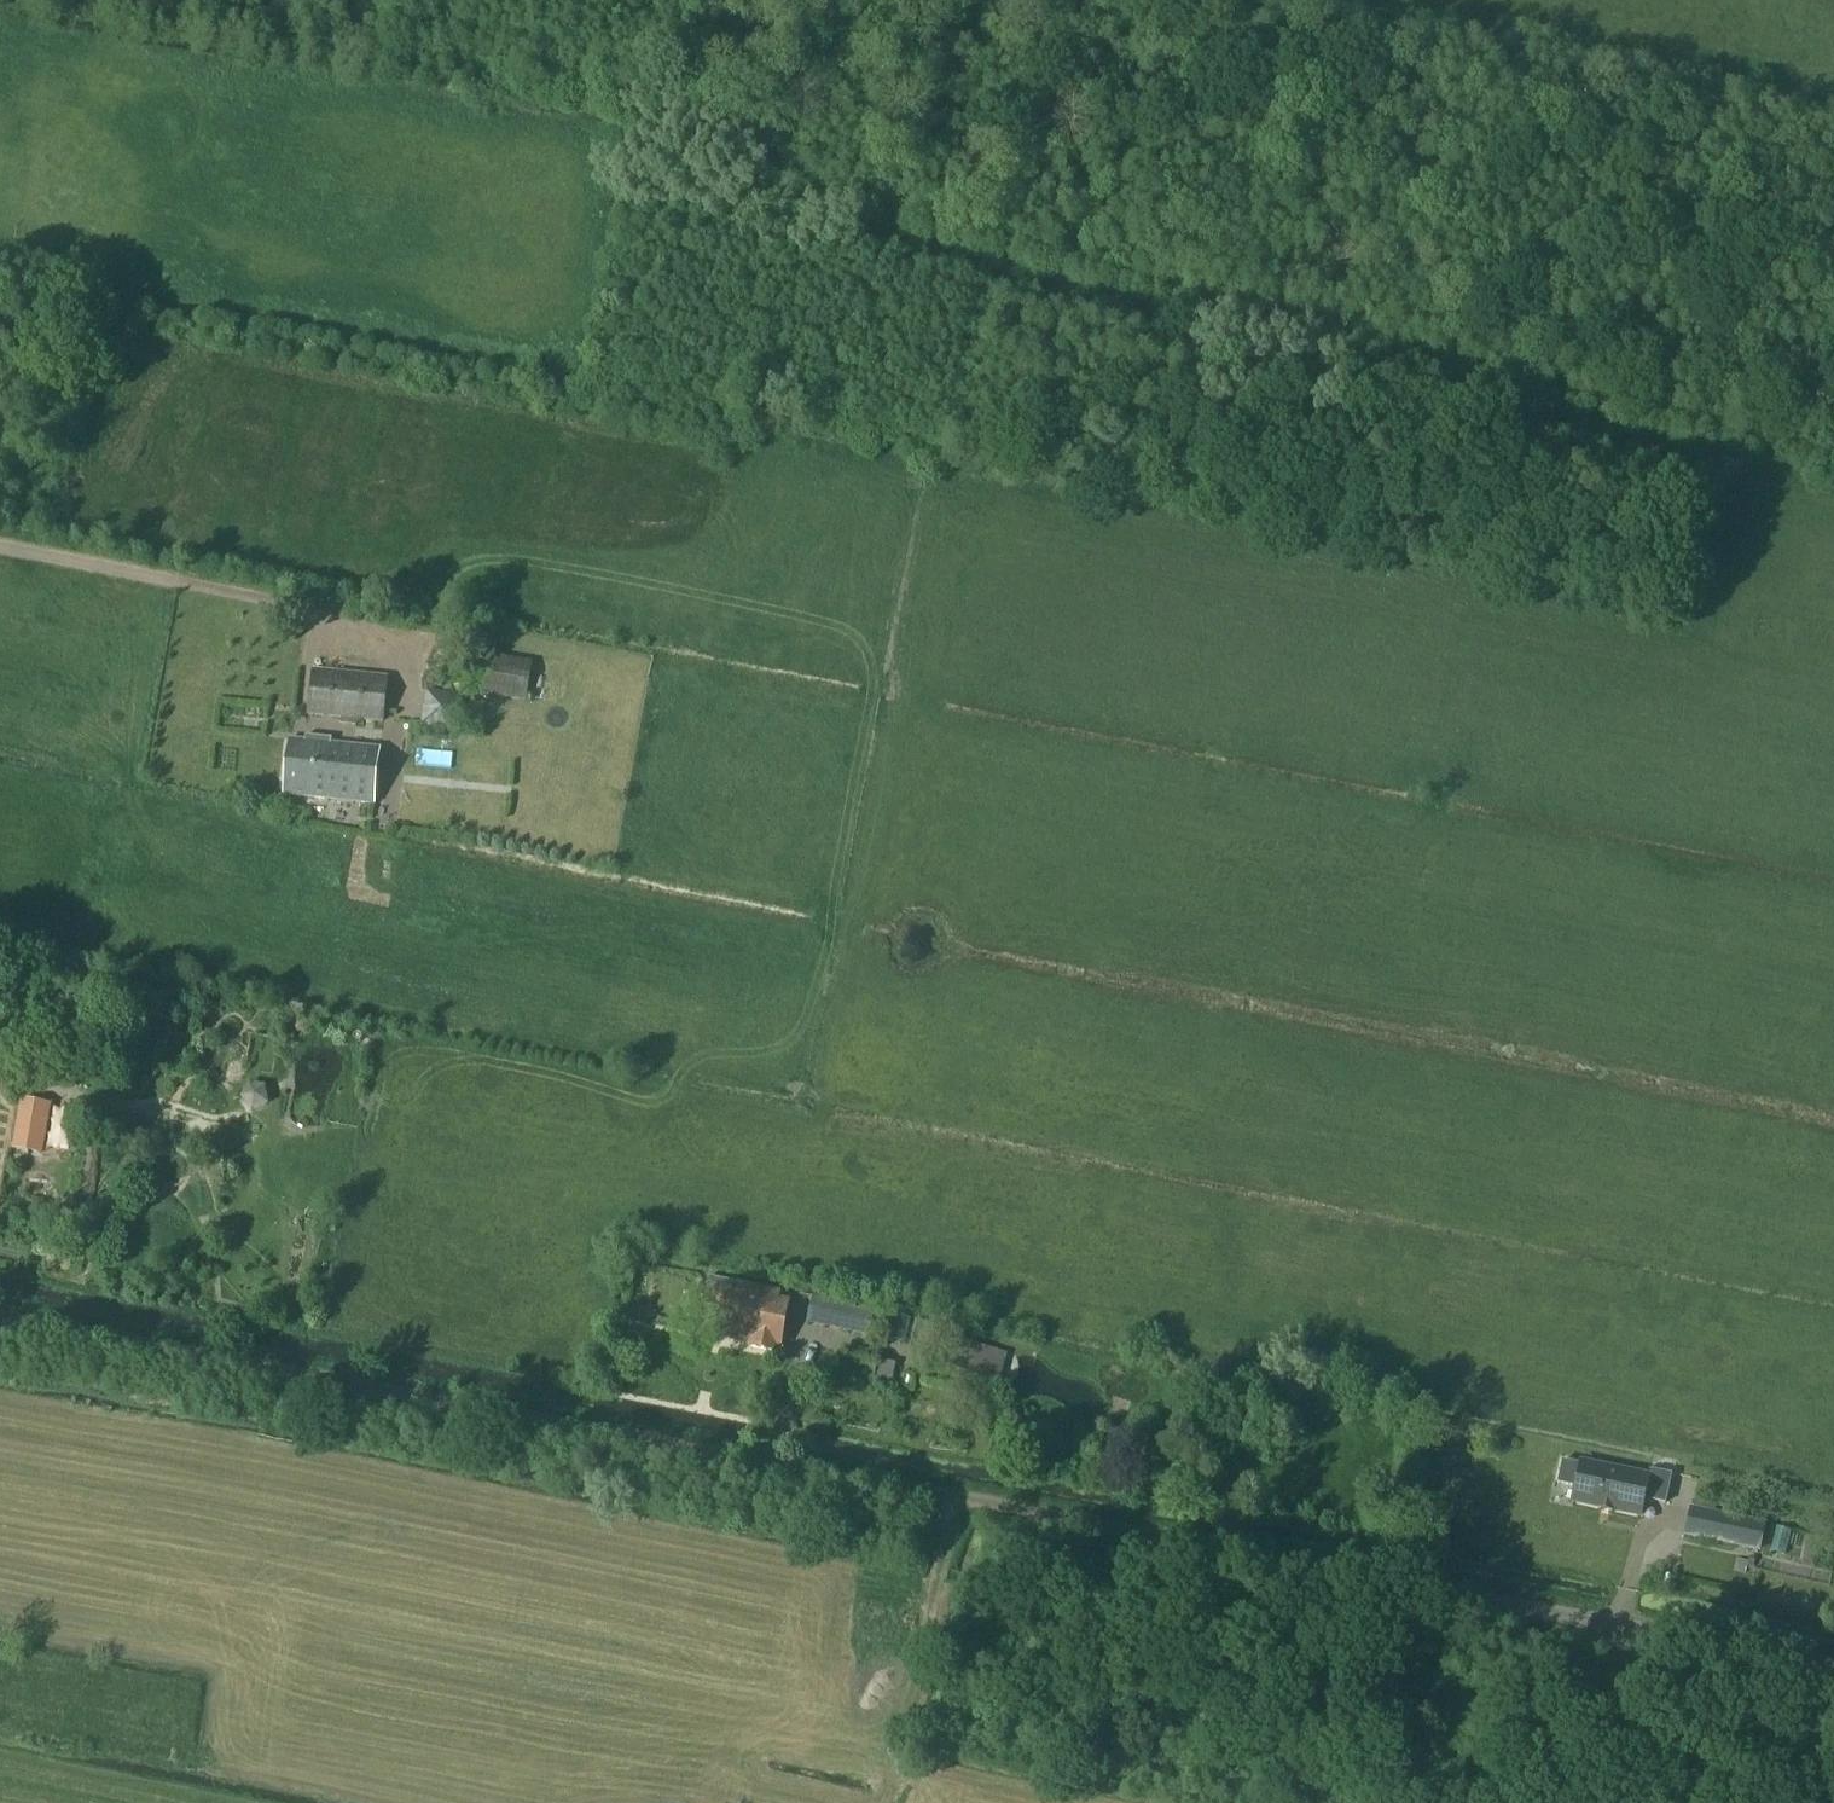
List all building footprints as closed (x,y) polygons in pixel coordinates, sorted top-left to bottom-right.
[(314,673),(311,717),(380,723),(384,680),(314,673)] [(426,693),(421,728),(459,734),(464,698),(426,693)] [(290,741),(285,797),(375,806),(381,750),(345,747),(345,742),(337,741),(336,746),(325,745),(326,740),(307,738),(306,743),(290,741)] [(264,1089),(246,1083),(236,1099),(248,1115),(266,1109),(264,1089)] [(51,1104),(22,1100),(15,1151),(44,1155),(51,1104)] [(709,1288),(705,1304),(739,1311),(734,1336),(754,1339),(752,1347),(774,1351),(776,1344),(782,1345),(790,1304),(778,1302),(780,1292),(744,1285),(744,1286),(710,1278),(709,1288)] [(814,1300),(809,1324),(868,1336),(874,1312),(814,1300)] [(1007,1356),(943,1334),(934,1359),(999,1381),(1007,1356)] [(848,1350),(842,1377),(874,1383),(880,1357),(848,1350)] [(1562,1462),(1558,1485),(1576,1488),(1573,1503),(1598,1508),(1598,1509),(1613,1512),(1613,1511),(1641,1517),(1644,1501),(1665,1505),(1672,1476),(1652,1472),(1651,1478),(1581,1463),(1580,1465),(1562,1462)] [(1772,1528),(1690,1513),(1685,1538),(1754,1551),(1754,1547),(1768,1550),(1772,1528)]
